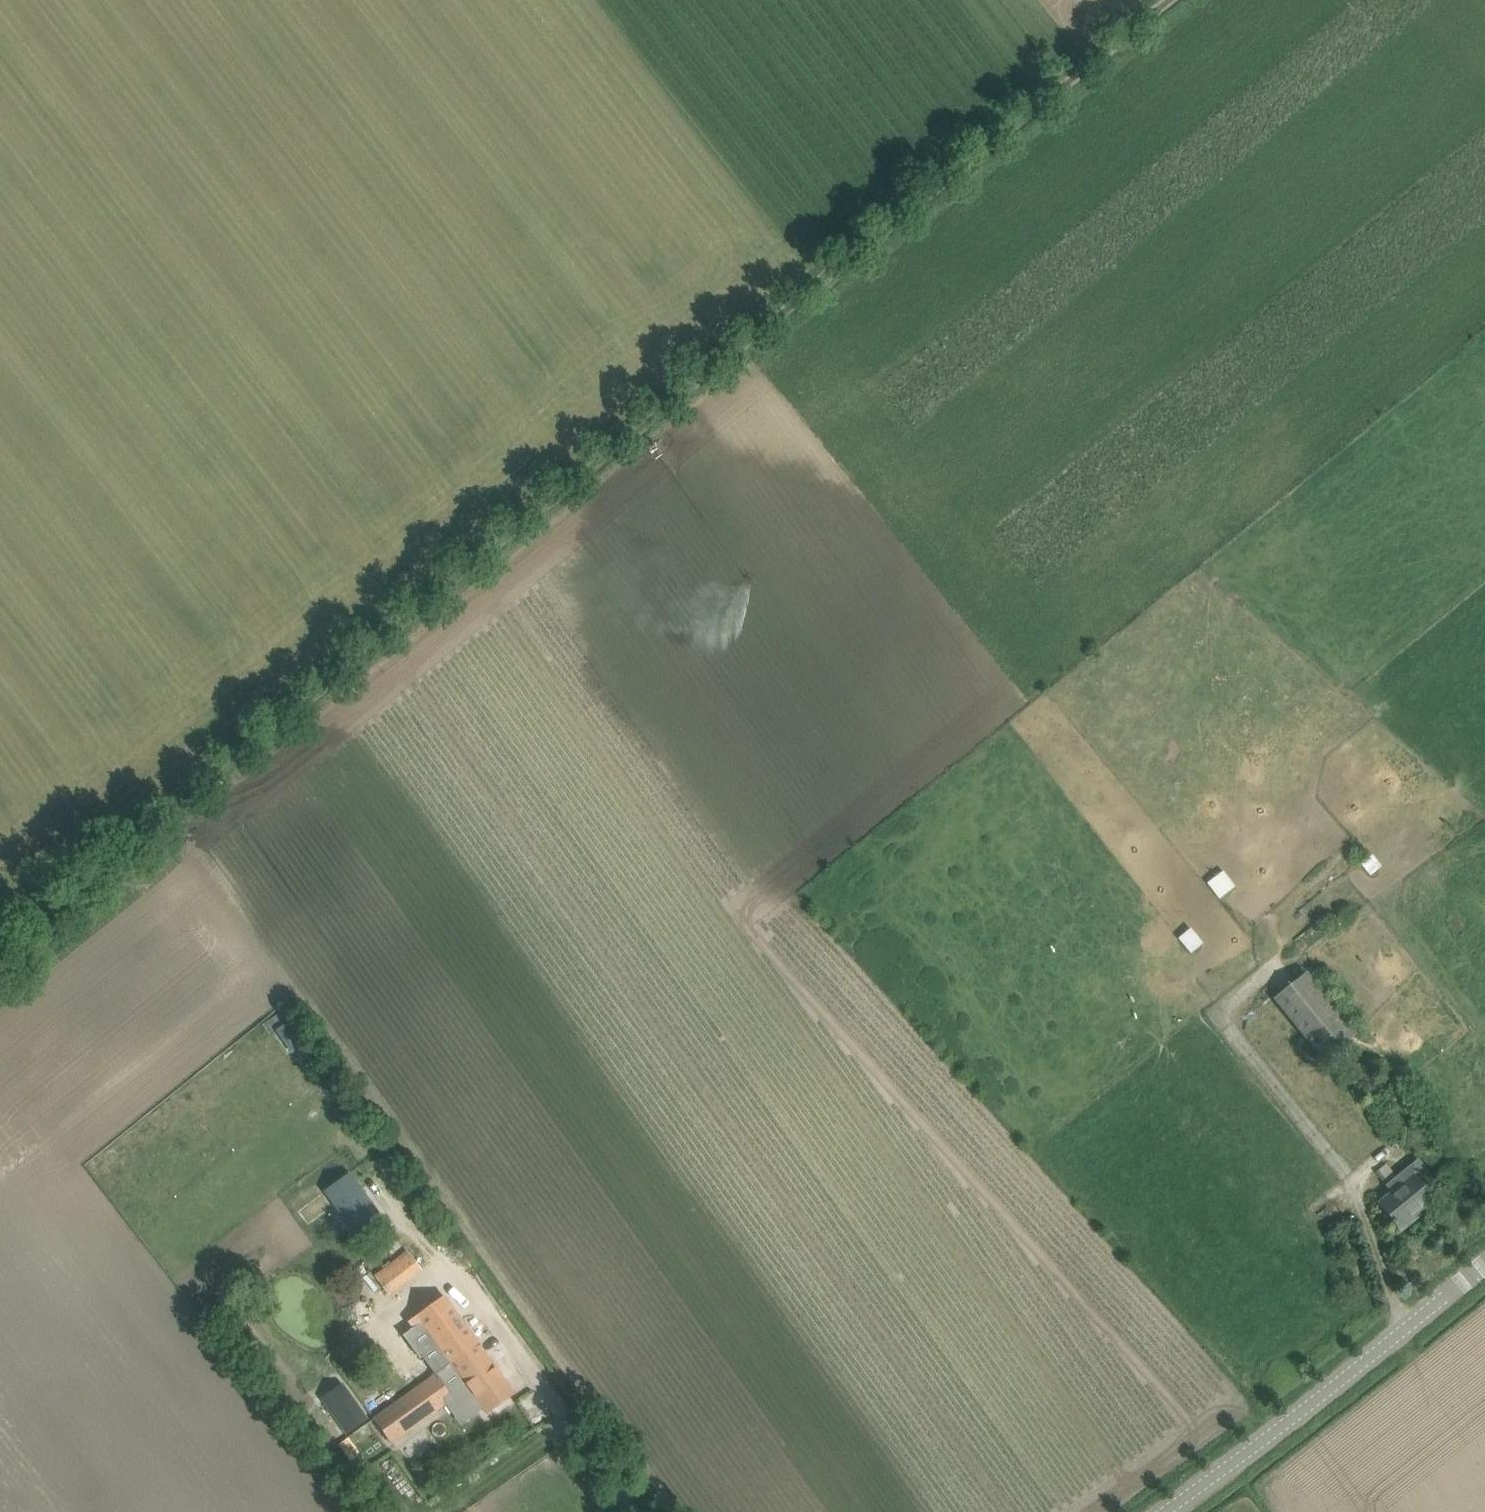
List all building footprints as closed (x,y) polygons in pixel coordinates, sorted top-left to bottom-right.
[(1218,900),(1235,887),(1222,870),(1205,883),(1218,900)] [(1309,972),(1275,999),(1324,1061),(1358,1034),(1309,972)] [(1387,1163),(1376,1172),(1387,1186),(1392,1193),(1379,1203),(1394,1220),(1392,1222),(1395,1225),(1396,1224),(1401,1230),(1403,1229),(1401,1227),(1421,1211),(1422,1213),(1435,1202),(1423,1188),(1434,1179),(1419,1161),(1399,1177),(1387,1163)] [(379,1213),(365,1193),(350,1173),(325,1192),(354,1231),(366,1222),(379,1213)] [(376,1278),(387,1292),(420,1267),(409,1253),(376,1278)] [(401,1327),(436,1374),(374,1419),(391,1443),(453,1399),(456,1403),(471,1392),(487,1414),(515,1394),(444,1296),(428,1308),(401,1327)] [(359,1406),(337,1422),(346,1434),(368,1418),(359,1406)]
